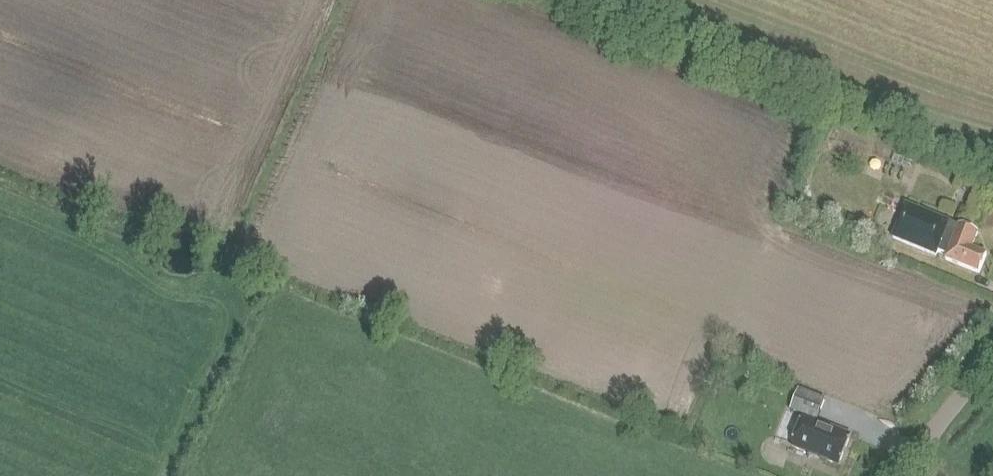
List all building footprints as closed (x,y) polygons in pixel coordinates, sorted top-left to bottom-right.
[(894,162),(871,150),(854,184),(878,196),(894,162)] [(892,239),(937,257),(939,252),(949,256),(947,261),(980,274),(987,254),(973,248),(979,233),(906,204),(892,239)] [(791,410),(803,415),(790,447),(809,455),(810,454),(839,466),(851,434),(823,423),(824,422),(818,420),(826,400),(799,389),(791,410)]
